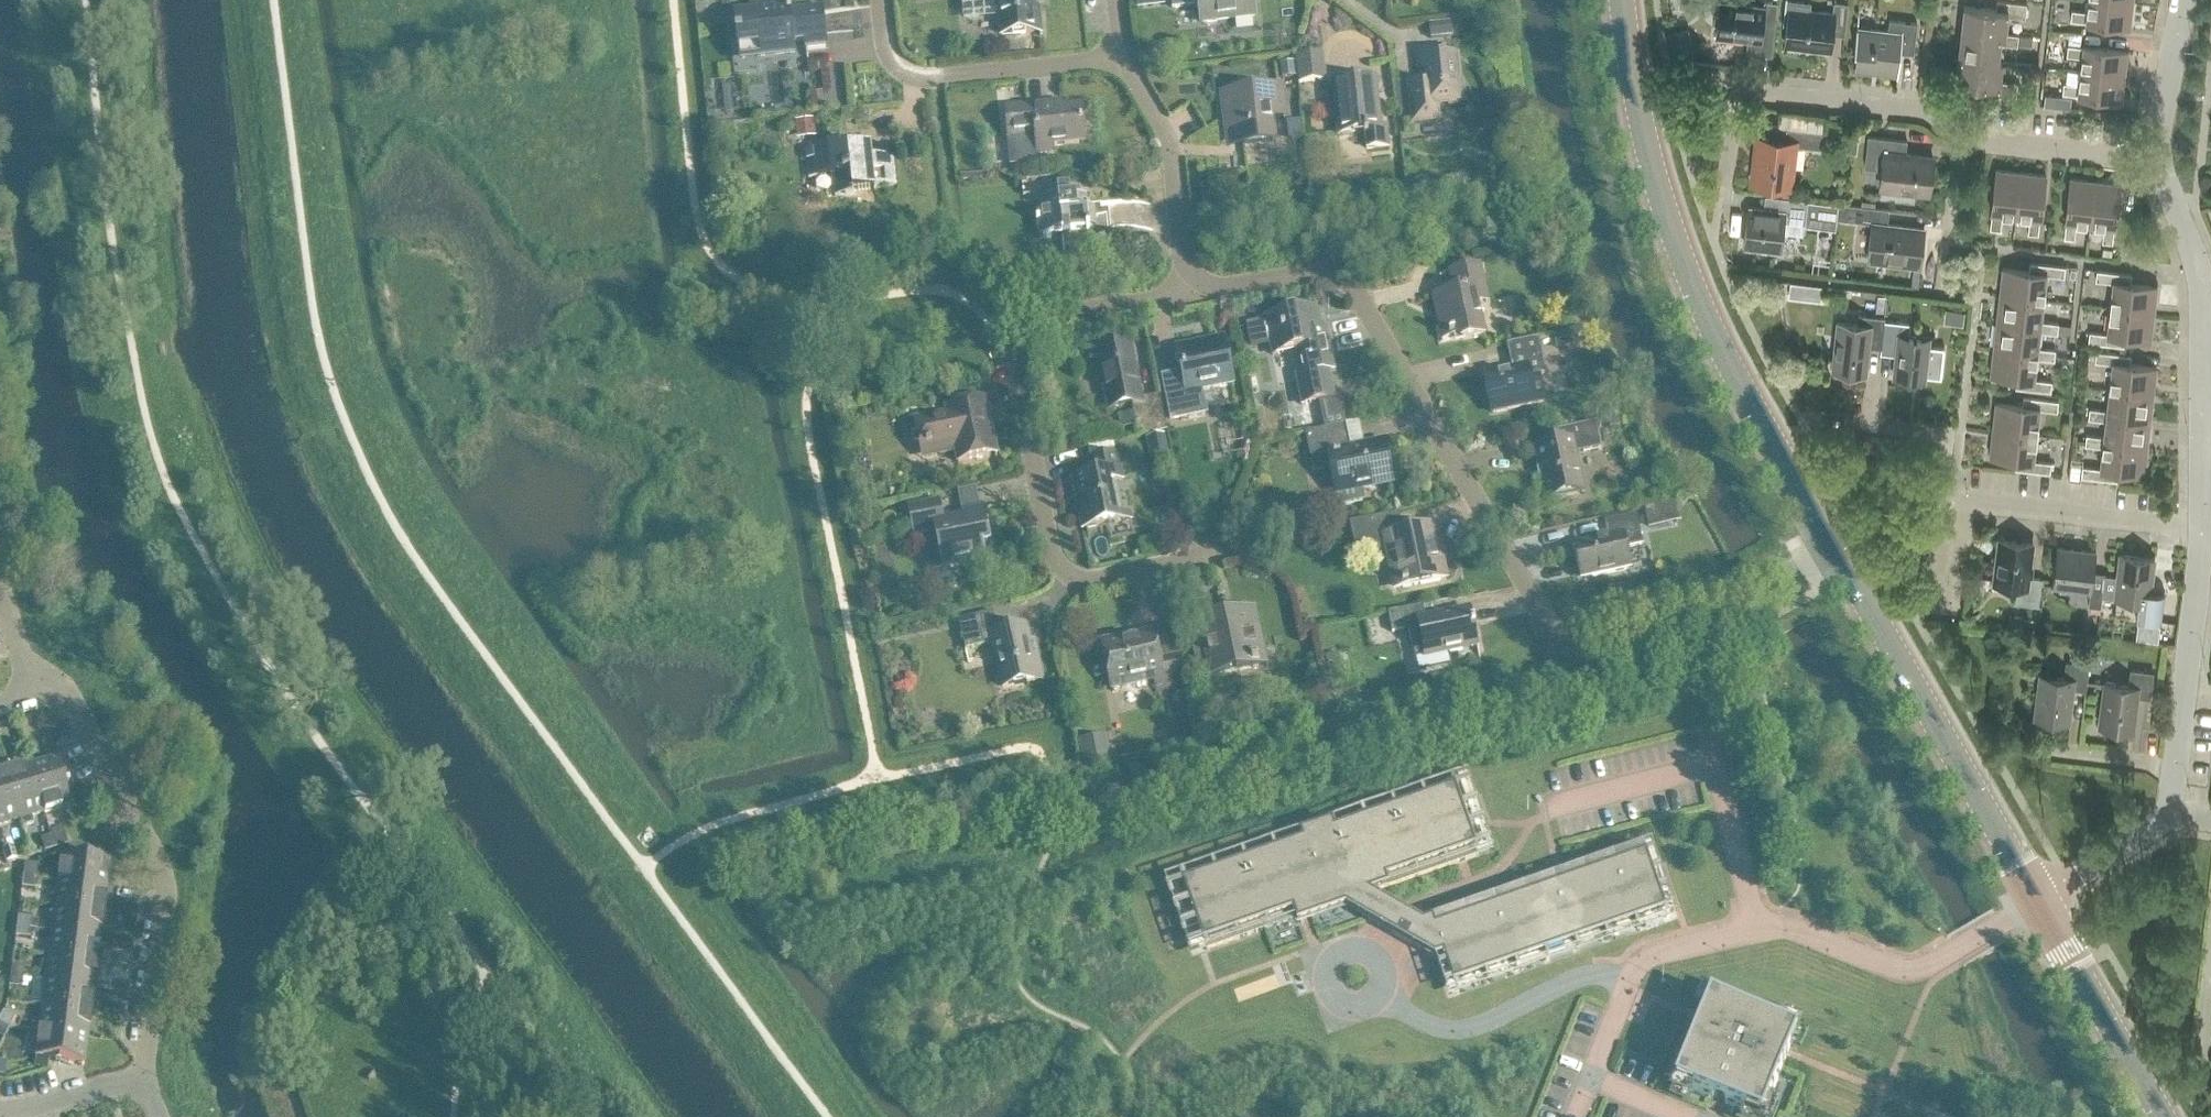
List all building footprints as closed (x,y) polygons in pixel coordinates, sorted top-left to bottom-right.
[(963,16),(1000,13),(1002,38),(1041,34),(1039,9),(1035,10),(1034,0),(961,0),(963,16)] [(1166,7),(1166,0),(1138,0),(1138,9),(1166,7)] [(1255,18),(1253,0),(1171,0),(1172,10),(1200,7),(1202,24),(1255,18)] [(2133,3),(2107,0),(2089,0),(2088,12),(2072,10),(2071,20),(2087,22),(2087,23),(2130,28),(2133,3)] [(1775,33),(1778,2),(1765,1),(1764,6),(1722,1),(1718,36),(1749,39),(1747,53),(1760,54),(1762,31),(1775,33)] [(2025,18),(2027,4),(1998,1),(1997,9),(1964,6),(1962,30),(2006,36),(2006,34),(2008,16),(2025,18)] [(1834,14),(1791,9),(1787,44),(1830,49),(1832,34),(1845,35),(1849,3),(1835,2),(1834,14)] [(806,52),(826,50),(822,13),(792,17),(792,13),(738,19),(743,63),(795,57),(794,49),(806,47),(806,52)] [(1914,53),(1918,23),(1890,20),(1889,31),(1857,28),(1855,51),(1857,51),(1855,69),(1899,74),(1901,52),(1914,53)] [(1430,28),(1431,40),(1442,39),(1441,27),(1430,28)] [(2019,35),(2006,34),(2006,36),(1962,30),(1958,59),(1998,63),(1998,61),(2000,43),(2018,45),(2019,35)] [(2019,44),(2033,46),(2034,37),(2020,35),(2019,44)] [(2125,76),(2128,51),(2084,46),(2084,47),(2069,45),(2067,55),(2083,57),(2081,71),(2125,76)] [(1450,105),(1464,103),(1461,85),(1459,85),(1455,57),(1444,58),(1443,51),(1418,54),(1420,74),(1407,76),(1413,122),(1438,120),(1436,105),(1450,104),(1450,105)] [(723,64),(722,54),(714,54),(714,65),(723,64)] [(1328,83),(1324,55),(1296,58),(1299,86),(1328,83)] [(2003,61),(1998,61),(1998,63),(1958,59),(1956,82),(1988,86),(1987,94),(2016,97),(2018,83),(2001,81),(2003,61)] [(1282,66),(1284,81),(1296,80),(1294,64),(1282,66)] [(2122,101),(2125,76),(2081,71),(2080,85),(2064,83),(2063,93),(2079,95),(2079,96),(2122,101)] [(1367,151),(1389,148),(1387,128),(1380,129),(1375,79),(1359,81),(1359,83),(1333,86),(1339,136),(1365,133),(1367,151)] [(1271,123),(1285,121),(1282,90),(1223,97),(1229,149),(1274,144),(1271,123)] [(2047,95),(2045,107),(2071,110),(2072,98),(2047,95)] [(1012,167),(1042,164),(1041,156),(1054,155),(1053,148),(1085,145),(1082,111),(1063,113),(1062,106),(1006,111),(1012,167)] [(813,122),(798,124),(800,141),(815,139),(813,122)] [(1795,145),(1816,148),(1826,149),(1829,131),(1772,125),(1770,138),(1759,137),(1753,183),(1791,187),(1795,145)] [(1844,131),(1833,130),(1832,142),(1843,143),(1844,131)] [(796,135),(789,135),(790,149),(797,148),(796,135)] [(1934,157),(1906,154),(1908,140),(1869,136),(1866,167),(1884,169),(1881,187),(1929,192),(1934,157)] [(1857,155),(1859,142),(1850,141),(1848,154),(1857,155)] [(854,193),(894,188),(890,158),(868,161),(866,147),(841,150),(841,145),(812,148),(813,153),(806,154),(809,180),(833,178),(835,199),(854,197),(854,193)] [(1083,164),(1069,164),(1070,176),(1084,176),(1083,164)] [(2017,216),(2022,172),(1997,169),(1992,213),(1993,213),(1991,228),(2001,230),(2003,214),(2017,216)] [(2041,219),(2047,175),(2022,172),(2017,216),(2030,218),(2029,233),(2039,234),(2041,219)] [(2091,225),(2096,181),(2071,178),(2066,222),(2067,222),(2065,237),(2075,238),(2077,223),(2091,225)] [(2116,227),(2120,184),(2096,181),(2091,225),(2105,226),(2103,242),(2113,243),(2115,227),(2116,227)] [(1090,230),(1097,230),(1095,210),(1088,211),(1087,201),(1081,201),(1080,191),(1070,192),(1070,189),(1050,191),(1051,201),(1042,202),(1043,215),(1037,216),(1040,241),(1064,239),(1063,235),(1090,232),(1090,230)] [(1806,224),(1807,212),(1808,203),(1809,200),(1781,197),(1780,210),(1750,207),(1746,246),(1781,250),(1784,221),(1806,224)] [(1857,221),(1858,206),(1839,203),(1837,219),(1857,221)] [(1833,209),(1815,206),(1814,215),(1832,217),(1833,209)] [(1890,209),(1858,206),(1857,221),(1873,223),(1869,260),(1921,266),(1925,229),(1888,224),(1890,209)] [(2114,248),(2104,247),(2104,254),(2113,255),(2114,248)] [(2065,276),(2066,267),(2031,263),(2030,271),(2004,268),(2000,295),(2044,300),(2047,274),(2065,276)] [(1477,304),(1487,302),(1479,268),(1451,275),(1455,294),(1434,300),(1442,342),(1462,338),(1463,343),(1485,338),(1477,304)] [(2155,313),(2158,286),(2131,283),(2132,274),(2098,270),(2096,280),(2114,282),(2111,308),(2155,313)] [(1806,284),(1792,282),(1791,295),(1804,297),(1806,284)] [(2042,321),(2044,300),(2000,295),(1997,322),(2041,327),(2041,331),(2058,333),(2059,323),(2042,321)] [(1878,296),(1876,312),(1886,313),(1888,297),(1878,296)] [(2151,340),(2155,313),(2111,308),(2108,334),(2090,332),(2089,342),(2124,346),(2125,337),(2151,340)] [(1302,407),(1335,401),(1329,374),(1334,373),(1326,332),(1321,333),(1317,312),(1266,323),(1273,357),(1297,353),(1302,378),(1297,379),(1302,407)] [(1882,347),(1885,320),(1885,318),(1859,315),(1858,324),(1838,321),(1833,369),(1866,373),(1870,346),(1882,347)] [(1926,380),(1930,338),(1909,336),(1911,323),(1885,320),(1882,347),(1882,353),(1897,354),(1894,377),(1926,380)] [(2039,348),(2041,331),(2041,327),(1997,322),(1994,348),(2038,354),(2037,358),(2055,360),(2056,350),(2039,348)] [(1569,333),(1572,347),(1585,344),(1582,330),(1569,333)] [(1200,393),(1234,386),(1224,340),(1196,346),(1198,354),(1179,358),(1184,383),(1168,387),(1175,421),(1205,414),(1200,393)] [(1545,376),(1538,344),(1509,350),(1514,371),(1484,378),(1492,415),(1545,404),(1539,377),(1545,376)] [(2035,379),(2037,358),(2038,354),(1994,348),(1991,375),(2017,378),(2016,387),(2051,391),(2052,381),(2035,379)] [(1139,439),(1167,433),(1160,398),(1143,401),(1132,351),(1098,358),(1108,410),(1131,405),(1134,415),(1136,428),(1139,439)] [(2154,394),(2157,368),(2131,364),(2132,356),(2097,351),(2096,361),(2113,363),(2110,389),(2154,394)] [(2151,421),(2154,394),(2110,389),(2108,410),(2090,408),(2089,418),(2107,420),(2107,416),(2151,421)] [(2058,411),(2059,401),(2024,397),(2023,406),(1997,402),(1994,429),(2037,434),(2040,409),(2058,411)] [(980,421),(989,419),(985,401),(947,410),(948,416),(914,423),(920,449),(938,445),(940,457),(956,454),(959,466),(988,459),(980,421)] [(1124,431),(1136,428),(1134,415),(1121,417),(1124,431)] [(2148,448),(2151,421),(2107,416),(2107,420),(2105,437),(2087,435),(2086,445),(2103,447),(2104,442),(2148,448)] [(1608,422),(1610,430),(1620,428),(1618,420),(1608,422)] [(1575,457),(1601,450),(1595,425),(1555,434),(1558,449),(1536,454),(1547,502),(1584,494),(1575,457)] [(1313,474),(1334,470),(1342,507),(1362,503),(1360,492),(1391,485),(1382,446),(1351,452),(1346,427),(1305,435),(1313,474)] [(2034,460),(2037,434),(1994,429),(1990,456),(2017,459),(2016,468),(2051,472),(2052,462),(2034,460)] [(1172,472),(1165,437),(1146,440),(1153,476),(1172,472)] [(2145,474),(2148,448),(2104,442),(2103,447),(2101,468),(2083,466),(2082,476),(2117,480),(2118,471),(2145,474)] [(1111,484),(1124,482),(1119,457),(1088,464),(1092,479),(1072,483),(1082,532),(1119,525),(1111,484)] [(983,544),(988,543),(982,513),(943,521),(939,504),(909,510),(915,537),(936,533),(944,570),(987,561),(983,544)] [(1648,512),(1650,528),(1679,524),(1676,507),(1648,512)] [(1440,580),(1444,579),(1434,532),(1404,538),(1399,515),(1350,525),(1357,558),(1389,552),(1396,589),(1403,588),(1403,590),(1412,588),(1411,586),(1420,584),(1421,587),(1441,583),(1440,580)] [(1623,550),(1642,546),(1635,518),(1606,525),(1610,540),(1577,548),(1585,581),(1628,571),(1623,550)] [(2039,605),(2043,578),(2030,577),(2034,543),(1999,539),(1994,583),(2018,586),(2016,602),(2039,605)] [(2101,607),(2105,575),(2094,573),(2097,551),(2058,546),(2053,586),(2091,591),(2090,606),(2101,607)] [(2138,617),(2161,619),(2164,593),(2151,592),(2155,559),(2121,554),(2118,576),(2105,575),(2103,596),(2115,598),(2140,601),(2138,617)] [(1429,660),(1479,649),(1471,613),(1426,622),(1423,609),(1389,616),(1393,635),(1409,632),(1412,650),(1426,647),(1429,660)] [(1003,690),(1042,681),(1036,657),(1032,658),(1026,630),(998,637),(993,615),(959,623),(965,652),(993,646),(1003,690)] [(1212,678),(1266,666),(1254,615),(1201,627),(1212,678)] [(2149,630),(2147,643),(2158,644),(2160,631),(2149,630)] [(1157,694),(1189,688),(1183,660),(1160,665),(1154,634),(1136,638),(1137,645),(1104,652),(1112,691),(1155,682),(1157,694)] [(2087,690),(2090,664),(2067,661),(2065,677),(2040,674),(2035,718),(2070,722),(2074,689),(2087,690)] [(2151,698),(2154,672),(2131,669),(2129,685),(2105,682),(2099,726),(2134,730),(2138,697),(2151,698)] [(1195,741),(1190,733),(1181,733),(1177,741),(1182,749),(1190,748),(1195,741)] [(1109,738),(1081,740),(1084,772),(1112,769),(1109,738)] [(69,807),(55,760),(30,768),(44,815),(69,807)] [(44,815),(30,768),(6,775),(20,822),(22,829),(33,826),(31,818),(44,815)] [(6,775),(0,776),(0,828),(20,822),(6,775)] [(1423,926),(1370,896),(1478,858),(1453,784),(1181,878),(1207,953),(1356,901),(1363,919),(1436,961),(1444,959),(1454,987),(1666,914),(1646,857),(1436,930),(1433,923),(1423,926)] [(67,847),(64,834),(56,837),(60,849),(67,847)] [(60,849),(56,837),(48,839),(52,852),(60,849)] [(52,852),(48,839),(40,841),(44,854),(52,852)] [(12,849),(2,852),(5,861),(6,865),(16,862),(12,849)] [(106,889),(109,863),(61,857),(57,883),(106,889)] [(36,875),(37,867),(24,866),(23,874),(36,875)] [(35,883),(36,875),(23,874),(22,882),(35,883)] [(34,891),(35,883),(22,882),(21,890),(34,891)] [(103,914),(106,889),(57,883),(54,908),(103,914)] [(100,939),(103,914),(54,908),(51,933),(100,939)] [(29,930),(30,920),(17,919),(16,929),(29,930)] [(28,940),(29,930),(16,929),(15,939),(28,940)] [(97,964),(100,939),(51,933),(48,958),(97,964)] [(94,989),(97,964),(48,958),(45,983),(94,989)] [(23,980),(24,970),(11,968),(10,978),(23,980)] [(22,990),(23,980),(10,978),(9,988),(22,990)] [(90,1014),(94,989),(45,983),(42,1007),(90,1014)] [(1797,1036),(1711,1001),(1676,1088),(1747,1116),(1764,1116),(1797,1036)] [(87,1039),(90,1014),(42,1007),(38,1032),(87,1039)] [(14,1020),(3,1014),(0,1019),(0,1021),(11,1027),(14,1020)] [(11,1027),(0,1021),(0,1030),(7,1034),(11,1027)] [(84,1065),(87,1039),(38,1032),(35,1058),(84,1065)]
